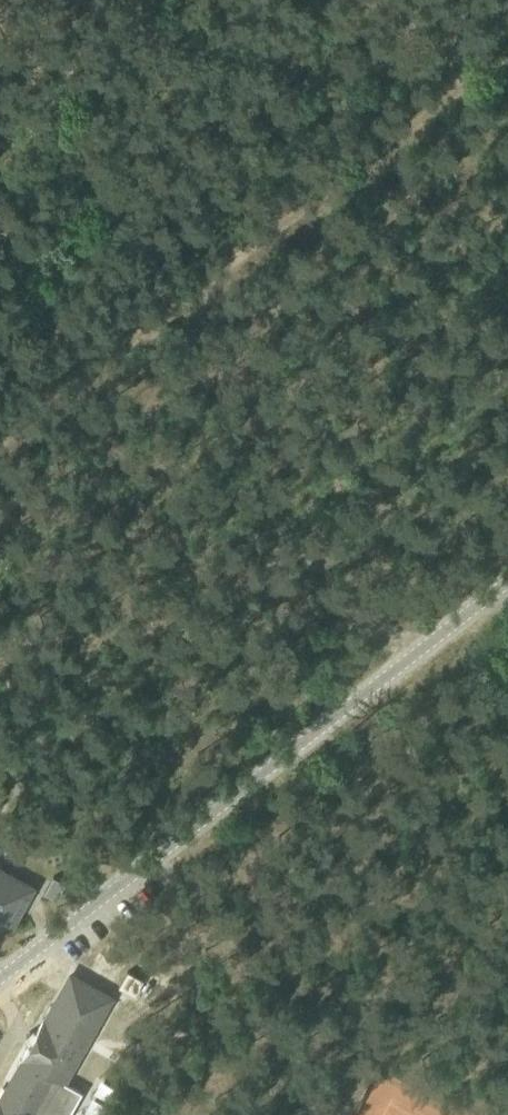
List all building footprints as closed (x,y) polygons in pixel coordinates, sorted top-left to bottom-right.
[(9,927),(31,887),(9,875),(6,880),(0,877),(0,922),(9,927)] [(53,876),(44,892),(56,898),(65,883),(53,876)] [(127,970),(118,986),(134,995),(143,979),(127,970)] [(82,1092),(65,1082),(73,1069),(87,1044),(88,1043),(85,1042),(110,997),(70,975),(53,1006),(50,1004),(35,1031),(38,1032),(30,1045),(28,1044),(28,1045),(13,1071),(5,1086),(0,1095),(0,1114),(69,1114),(82,1092)]
